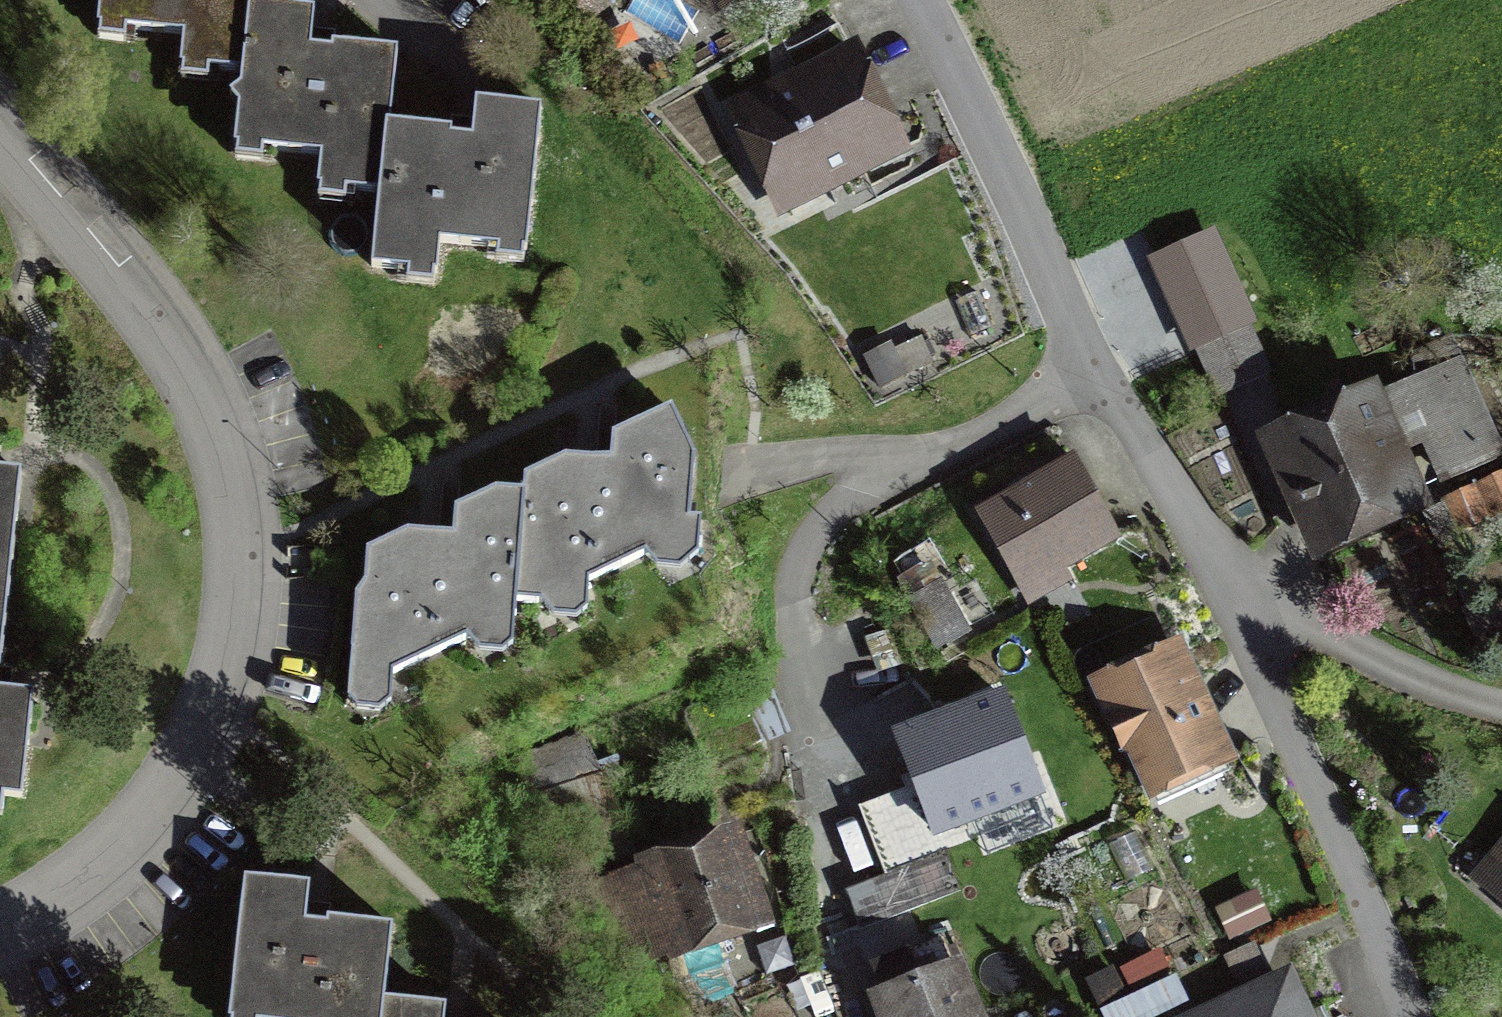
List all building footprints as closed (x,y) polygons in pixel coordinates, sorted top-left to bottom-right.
[(237,66),(244,4),(245,0),(96,0),(94,12),(184,22),(179,60),(237,66)] [(775,0),(720,0),(733,23),(775,0)] [(307,11),(244,4),(237,66),(227,147),(311,157),(307,195),(371,202),(381,112),(389,47),(304,37),(307,11)] [(874,51),(737,116),(792,231),(929,166),(874,51)] [(464,123),(381,112),(371,202),(361,280),(437,289),(442,251),(526,261),(545,106),(468,96),(464,123)] [(1181,330),(1255,310),(1228,211),(1154,231),(1181,330)] [(1252,327),(1197,348),(1215,395),(1270,374),(1252,327)] [(669,406),(523,473),(519,597),(542,599),(551,623),(583,609),(593,574),(651,549),(666,574),(694,562),(694,448),(669,406)] [(1370,406),(1280,443),(1323,547),(1413,509),(1370,406)] [(1095,458),(992,514),(1041,602),(1143,546),(1095,458)] [(9,582),(22,465),(0,462),(0,581),(9,582)] [(513,641),(519,597),(523,473),(358,548),(340,714),(382,717),(385,670),(472,633),(483,653),(513,641)] [(1444,500),(1458,530),(1501,509),(1501,473),(1444,500)] [(941,623),(971,614),(959,577),(930,586),(941,623)] [(9,582),(0,581),(0,666),(9,582)] [(1196,648),(1110,686),(1167,814),(1253,775),(1196,648)] [(26,798),(38,688),(0,684),(0,795),(26,798)] [(1007,691),(899,732),(932,817),(1039,776),(1007,691)] [(1468,872),(1501,903),(1501,834),(1468,872)] [(716,965),(789,941),(757,843),(684,866),(716,965)] [(384,986),(391,924),(293,912),(295,895),(248,889),(232,1016),(380,1016),(384,986)] [(883,1016),(996,1016),(977,972),(880,1011),(883,1016)] [(1229,1016),(1328,1016),(1310,979),(1229,1016)] [(384,986),(380,1016),(449,1016),(452,994),(384,986)]
